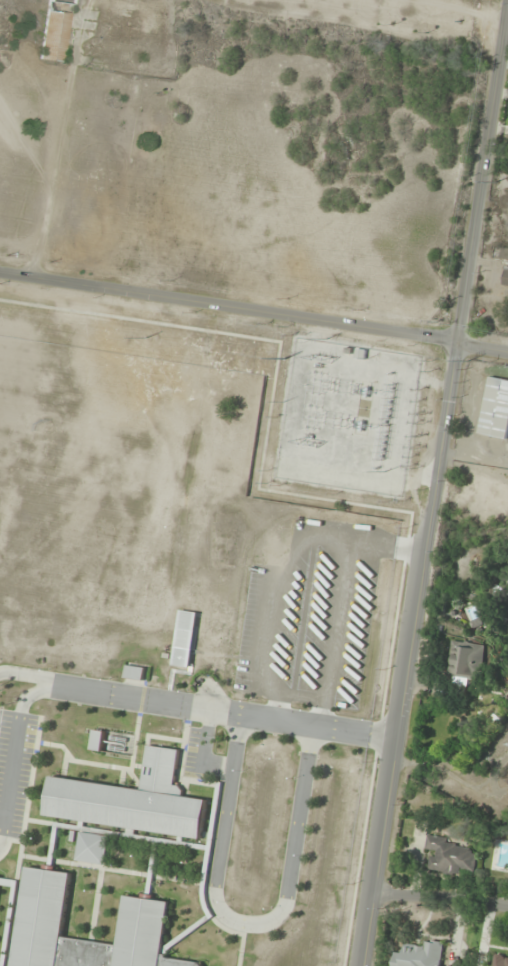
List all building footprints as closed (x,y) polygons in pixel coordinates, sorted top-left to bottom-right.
[(40,59),(64,63),(73,0),(48,0),(40,59)] [(507,439),(507,381),(489,378),(480,435),(507,439)] [(487,646),(453,642),(449,676),(482,681),(487,646)] [(144,681),(146,669),(128,665),(125,677),(144,681)] [(148,745),(180,750),(174,785),(179,786),(183,791),(182,796),(207,800),(201,839),(45,815),(51,776),(141,790),(148,745)] [(80,832),(109,836),(105,865),(76,861),(80,832)] [(480,847),(428,838),(426,850),(433,851),(430,871),(462,876),(463,870),(476,872),(480,847)] [(200,962),(203,965),(12,965),(27,867),(44,869),(44,865),(55,867),(55,871),(72,873),(62,937),(118,945),(125,895),(142,898),(142,893),(154,895),(153,899),(170,902),(162,954),(167,955),(166,957),(200,962)] [(426,940),(425,946),(406,944),(405,954),(396,953),(394,965),(443,965),(445,943),(426,940)] [(492,956),(492,965),(507,965),(507,956),(492,956)]
